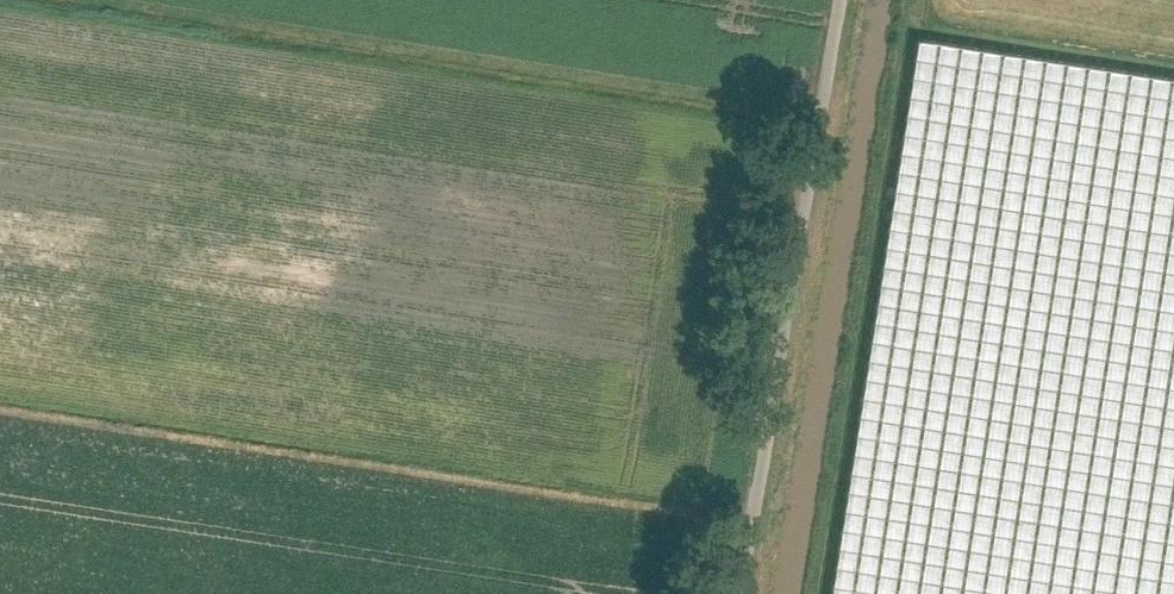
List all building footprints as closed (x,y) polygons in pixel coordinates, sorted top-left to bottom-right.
[(919,38),(832,593),(1173,593),(1173,77),(919,38)]
